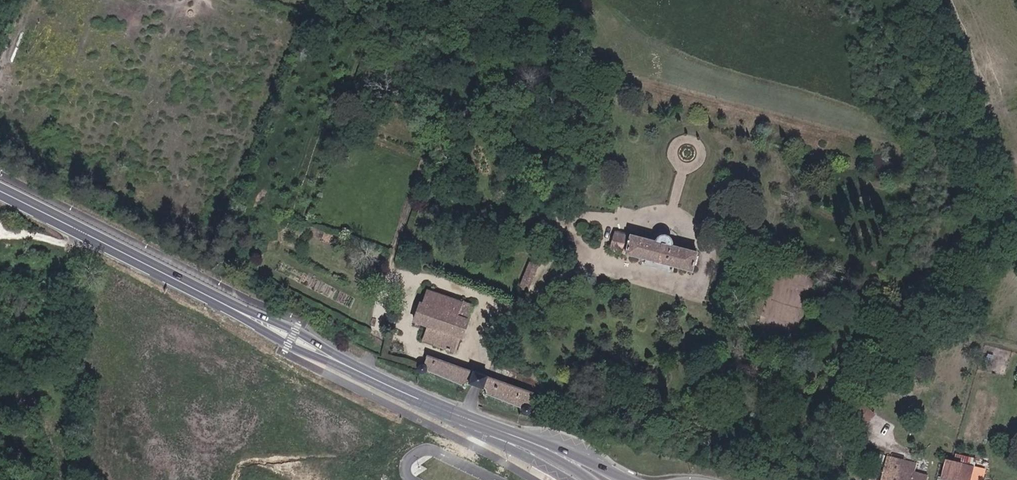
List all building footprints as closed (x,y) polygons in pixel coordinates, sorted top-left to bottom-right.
[(659,238),(656,241),(629,235),(624,254),(693,272),(697,253),(671,246),(671,243),(670,241),(668,239),(666,237),(663,237),(661,237),(659,238)] [(529,256),(521,288),(539,292),(547,260),(529,256)] [(465,319),(471,304),(428,288),(422,302),(420,301),(412,322),(414,322),(409,336),(453,352),(459,338),(461,339),(467,320),(465,319)] [(423,373),(424,372),(467,387),(472,371),(426,355),(422,365),(420,365),(417,367),(417,369),(417,370),(417,372),(419,373),(421,373),(423,373)] [(472,371),(467,387),(481,392),(486,376),(472,371)] [(522,410),(525,412),(526,412),(528,411),(530,410),(530,408),(530,406),(529,404),(532,393),(531,392),(486,376),(481,392),(521,406),(521,408),(522,410)] [(861,428),(875,414),(863,403),(849,418),(861,428)] [(928,475),(915,472),(917,463),(888,456),(882,479),(927,479),(928,475)] [(959,476),(962,465),(946,461),(943,473),(959,476)] [(962,465),(959,476),(976,479),(982,479),(986,479),(988,471),(962,465)]
